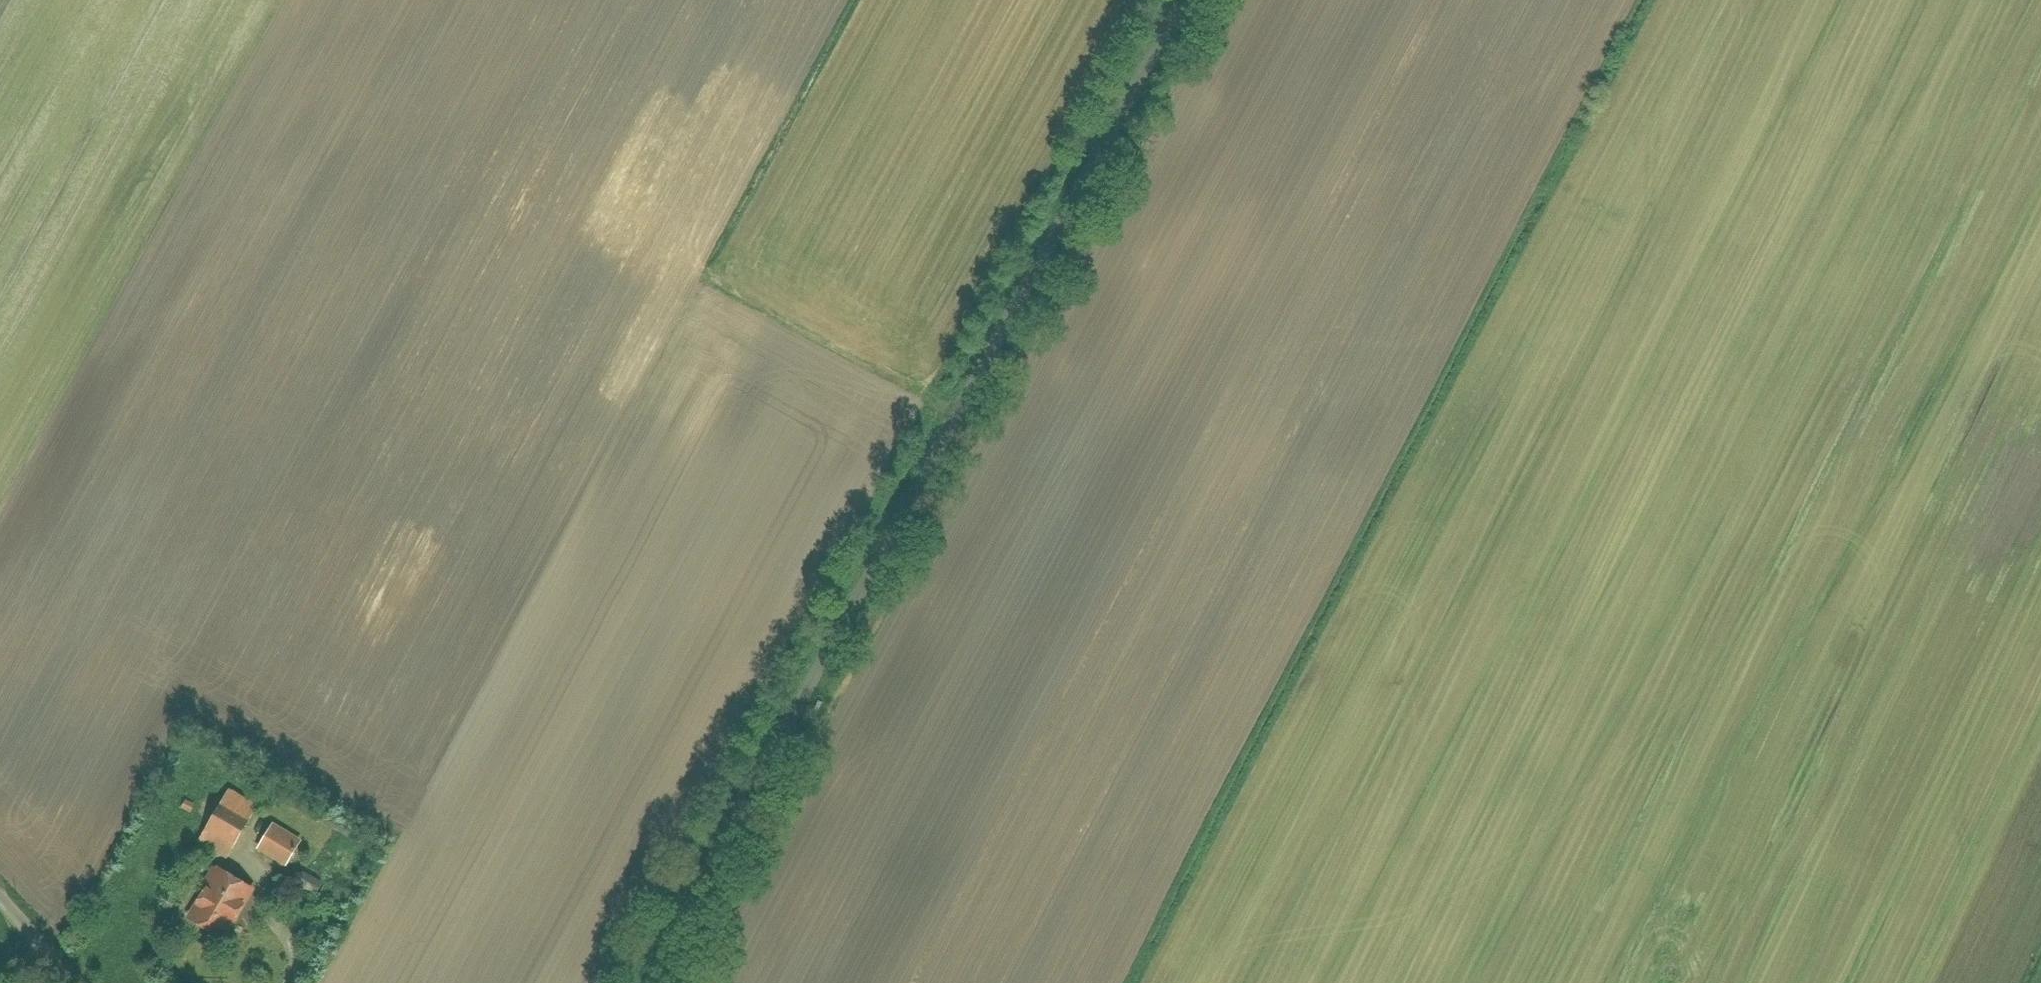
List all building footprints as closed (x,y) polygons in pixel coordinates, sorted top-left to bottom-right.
[(233,794),(201,843),(229,861),(261,812),(233,794)] [(278,827),(262,852),(290,870),(306,845),(278,827)] [(193,920),(227,941),(258,891),(224,870),(193,920)]
